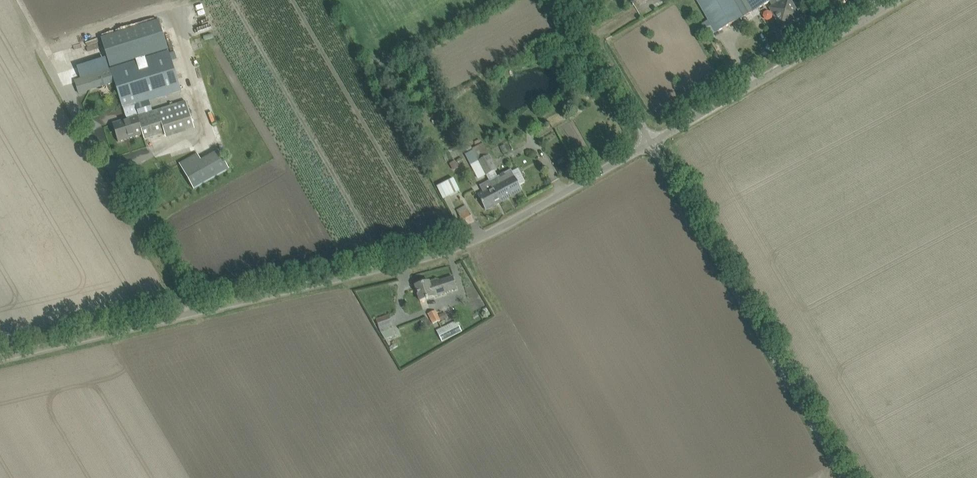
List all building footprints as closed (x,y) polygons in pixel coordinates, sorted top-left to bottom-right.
[(711,26),(704,30),(708,37),(715,33),(731,24),(743,17),(743,16),(752,11),(753,11),(769,2),(772,7),(770,8),(778,23),(781,27),(785,25),(800,16),(790,0),(696,0),(711,26)] [(159,21),(102,38),(105,49),(111,67),(168,49),(163,31),(159,21)] [(181,91),(169,51),(75,80),(80,96),(116,84),(127,120),(113,124),(118,142),(142,135),(144,140),(164,134),(166,139),(194,131),(186,101),(153,112),(149,101),(181,91)] [(195,154),(186,138),(154,157),(164,172),(179,164),(195,154)] [(468,153),(466,154),(471,165),(470,165),(478,180),(485,176),(471,147),(466,149),(468,153)] [(201,160),(183,171),(194,189),(229,168),(218,150),(201,160)] [(183,171),(201,160),(197,153),(195,154),(179,164),(183,171)] [(489,155),(478,161),(485,176),(486,175),(488,179),(493,188),(494,187),(501,202),(521,191),(519,187),(525,184),(518,171),(512,174),(510,170),(498,177),(495,171),(497,170),(489,155)] [(443,200),(460,191),(454,178),(437,187),(443,200)] [(483,193),(479,196),(482,202),(481,202),(482,204),(483,203),(486,210),(501,202),(494,187),(493,188),(488,179),(489,181),(479,186),(483,193)] [(465,226),(474,221),(468,211),(465,205),(458,210),(461,215),(459,216),(465,226)] [(456,289),(453,277),(430,284),(429,281),(415,286),(420,301),(434,297),(433,296),(456,289)] [(422,316),(420,310),(413,313),(415,319),(422,316)] [(432,324),(440,320),(436,310),(428,314),(432,324)] [(441,321),(447,318),(445,312),(439,315),(441,321)] [(381,333),(385,339),(394,336),(392,329),(390,323),(392,322),(389,314),(376,319),(381,333)] [(442,342),(462,332),(456,320),(436,331),(442,342)]
